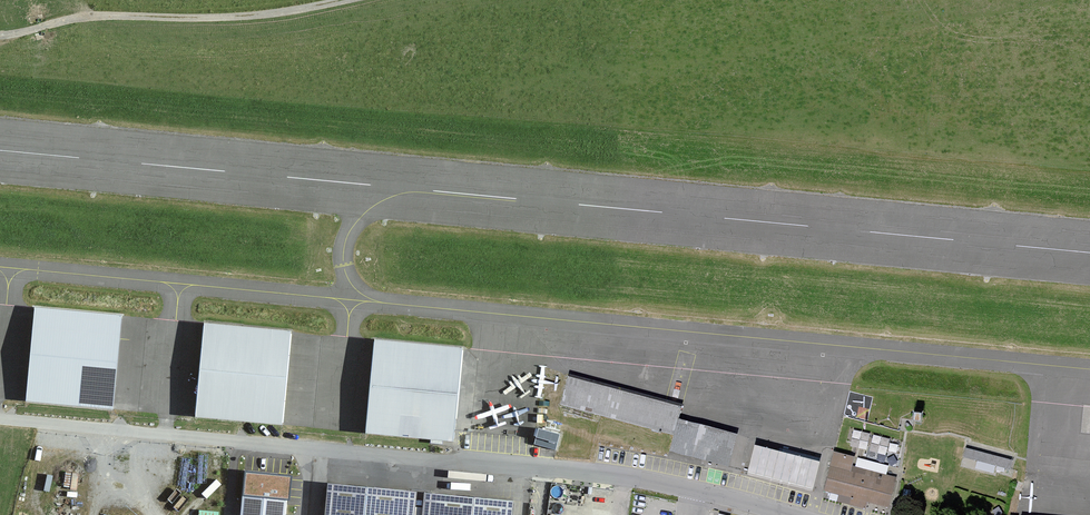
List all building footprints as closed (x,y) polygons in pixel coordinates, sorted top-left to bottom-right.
[(113,410),(121,318),(34,311),(26,402),(113,410)] [(282,425),(290,333),(204,326),(196,417),(282,425)] [(461,349),(374,341),(366,432),(453,440),(461,349)] [(680,407),(570,377),(562,404),(674,435),(670,451),(728,467),(737,434),(677,418),(680,407)] [(923,411),(913,410),(913,419),(922,420),(923,411)] [(560,434),(538,428),(534,444),(556,449),(560,434)] [(799,456),(755,445),(748,474),(812,490),(819,461),(799,456)] [(996,466),(1010,469),(1013,459),(966,448),(964,457),(978,460),(975,468),(994,473),(996,466)] [(854,457),(833,452),(823,490),(850,497),(848,503),(865,508),(866,502),(889,508),(897,477),(852,466),(854,457)] [(245,473),(241,514),(285,514),(289,478),(245,473)] [(332,485),(329,514),(416,514),(418,494),(332,485)] [(426,495),(424,514),(514,514),(515,503),(426,495)]
